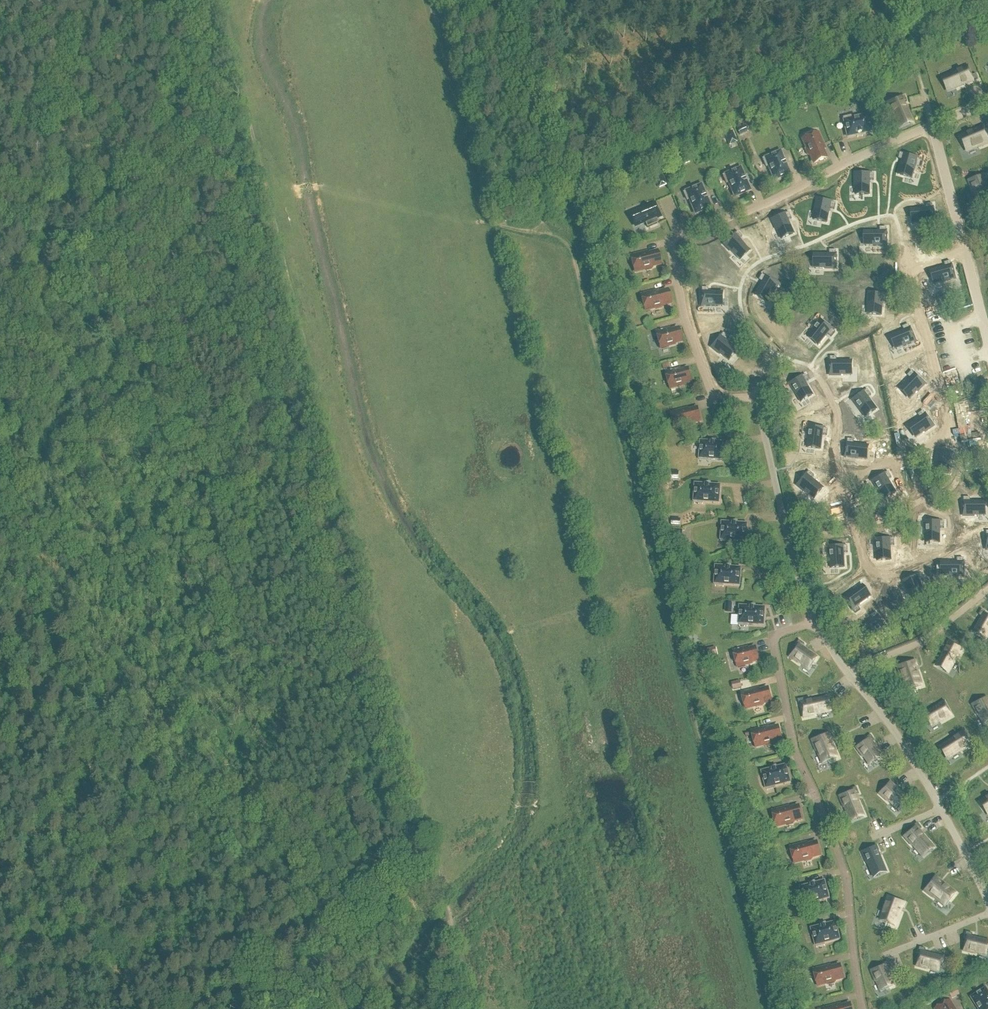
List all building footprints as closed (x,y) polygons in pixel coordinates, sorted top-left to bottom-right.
[(956,74),(947,78),(952,90),(956,89),(974,81),(974,82),(978,80),(977,75),(972,77),(968,69),(956,74)] [(904,97),(888,104),(893,116),(897,125),(910,119),(908,116),(903,104),(907,102),(904,97)] [(780,107),(773,110),(777,119),(784,115),(780,107)] [(867,116),(844,122),(848,138),(871,133),(867,116)] [(745,127),(737,130),(740,136),(747,132),(745,127)] [(961,138),(967,153),(978,148),(987,144),(987,137),(984,128),(967,135),(967,136),(961,138)] [(732,132),(725,135),(727,141),(734,138),(732,132)] [(818,134),(803,140),(810,156),(811,156),(814,164),(826,159),(822,150),(825,149),(818,134)] [(685,153),(678,156),(680,161),(687,158),(685,153)] [(780,153),(765,159),(775,182),(790,175),(780,153)] [(903,162),(899,176),(900,176),(913,179),(915,172),(918,161),(918,159),(905,155),(901,154),(899,160),(903,162)] [(741,169),(725,176),(735,198),(750,191),(741,169)] [(856,174),(856,196),(869,196),(870,196),(870,181),(874,181),(874,175),(870,175),(870,174),(856,174)] [(662,175),(654,178),(657,184),(664,181),(662,175)] [(970,182),(975,194),(978,202),(987,198),(987,189),(983,177),(970,182)] [(701,186),(686,193),(695,215),(711,208),(701,186)] [(818,200),(814,221),(827,223),(827,224),(831,209),(835,210),(836,204),(832,203),(818,200)] [(643,210),(634,214),(640,226),(643,225),(645,224),(647,229),(657,224),(655,220),(661,217),(655,204),(643,210)] [(927,210),(912,211),(912,212),(913,212),(914,225),(935,223),(934,209),(933,209),(933,205),(927,206),(927,210)] [(785,215),(773,221),(781,240),(794,234),(794,235),(788,221),(792,219),(789,213),(786,215),(785,215)] [(865,233),(865,234),(866,234),(866,247),(887,247),(887,233),(887,229),(880,229),(880,233),(865,233)] [(734,235),(724,245),(739,260),(749,251),(750,251),(739,240),(742,237),(737,233),(734,236),(734,235)] [(620,250),(609,252),(611,260),(622,257),(620,250)] [(815,256),(815,270),(837,270),(837,256),(836,256),(836,251),(830,251),(830,256),(815,256)] [(647,252),(631,256),(635,272),(651,268),(660,265),(657,253),(648,256),(647,252)] [(946,268),(931,272),(931,273),(932,273),(935,286),(943,284),(954,281),(956,280),(952,266),(952,267),(951,263),(945,264),(946,268)] [(763,283),(756,297),(756,296),(768,303),(779,284),(767,277),(766,278),(763,276),(760,281),(763,283)] [(701,293),(701,307),(703,307),(714,307),(722,307),(722,294),(723,294),(723,293),(708,293),(708,289),(702,289),(702,293),(701,293)] [(657,291),(641,295),(645,311),(662,307),(661,307),(671,304),(668,292),(658,294),(657,291)] [(870,294),(868,315),(881,316),(881,317),(882,317),(883,302),(887,302),(888,296),(884,296),(884,295),(870,294)] [(822,321),(808,338),(819,346),(818,347),(819,347),(828,335),(832,338),(836,333),(832,330),(833,330),(822,321)] [(905,332),(891,338),(891,339),(892,339),(897,351),(916,342),(911,330),(910,330),(909,326),(903,328),(905,332)] [(670,329),(656,333),(660,349),(674,345),(674,344),(681,343),(678,330),(670,332),(670,329)] [(721,337),(712,348),(729,361),(737,351),(738,351),(726,341),(729,338),(724,334),(721,337)] [(830,362),(830,377),(851,377),(851,363),(852,363),(852,362),(837,362),(837,358),(831,358),(831,362),(830,362)] [(680,369),(667,373),(671,389),(684,385),(684,384),(692,383),(688,370),(681,372),(680,369)] [(911,380),(900,391),(901,391),(911,400),(926,385),(916,375),(915,375),(912,372),(908,377),(911,380)] [(802,378),(790,385),(801,403),(812,396),(813,397),(813,396),(806,384),(809,381),(806,376),(802,378)] [(864,393),(853,401),(865,418),(876,410),(877,411),(877,410),(868,398),(871,396),(868,391),(864,393)] [(687,409),(671,413),(675,429),(692,425),(692,424),(701,422),(698,410),(688,412),(687,409)] [(921,419),(908,428),(909,428),(917,439),(934,427),(926,415),(926,416),(923,412),(918,416),(921,419)] [(810,427),(807,449),(821,450),(821,451),(823,436),(827,436),(828,430),(824,430),(824,429),(810,427)] [(847,445),(845,458),(866,461),(868,448),(869,448),(869,447),(854,445),(854,441),(848,440),(847,445)] [(701,443),(700,459),(724,461),(725,444),(701,443)] [(807,476),(798,487),(814,500),(823,490),(824,490),(812,480),(814,477),(810,473),(807,476)] [(885,475),(873,483),(884,501),(895,494),(896,494),(888,481),(892,479),(889,473),(885,476),(885,475)] [(696,485),(695,502),(719,503),(720,487),(696,485)] [(963,503),(963,517),(985,517),(985,504),(985,503),(970,503),(970,499),(964,499),(964,503),(963,503)] [(926,523),(926,544),(940,544),(940,545),(940,529),(944,529),(944,523),(940,523),(926,523)] [(723,524),(722,540),(746,542),(747,525),(723,524)] [(890,540),(876,541),(878,562),(891,561),(891,562),(892,562),(891,547),(895,546),(894,540),(890,540)] [(844,547),(829,548),(831,569),(844,568),(844,569),(845,569),(844,554),(848,554),(848,547),(844,548),(844,547)] [(942,564),(942,565),(943,564),(943,578),(964,578),(964,564),(964,560),(957,560),(957,564),(942,564)] [(716,568),(715,584),(739,586),(740,569),(716,568)] [(917,577),(904,583),(912,602),(925,597),(925,598),(926,598),(920,584),(924,582),(921,576),(918,578),(917,577)] [(862,588),(845,600),(853,612),(853,611),(856,615),(861,611),(858,608),(871,599),(870,598),(870,599),(862,588)] [(741,607),(739,624),(763,626),(765,609),(741,607)] [(974,634),(986,640),(987,637),(987,617),(985,615),(986,613),(982,611),(979,616),(983,618),(975,631),(976,631),(974,634)] [(799,646),(791,657),(802,665),(808,670),(816,659),(814,657),(802,648),(805,645),(800,641),(797,645),(799,646)] [(941,660),(939,663),(951,670),(956,662),(963,650),(950,643),(941,660)] [(747,648),(734,651),(738,667),(752,664),(751,663),(759,661),(756,649),(748,651),(747,648)] [(914,663),(899,667),(903,680),(907,691),(922,686),(920,681),(914,663)] [(758,689),(742,693),(746,709),(763,705),(763,704),(772,702),(768,690),(759,692),(758,689)] [(974,706),(980,718),(984,725),(987,723),(987,703),(986,699),(974,706)] [(804,700),(798,701),(799,705),(801,704),(804,718),(817,715),(826,713),(824,700),(820,701),(805,704),(804,700)] [(928,713),(926,715),(933,727),(940,723),(952,716),(945,704),(928,713)] [(768,727),(752,732),(752,733),(753,735),(756,748),(773,743),(782,740),(779,728),(769,731),(768,727)] [(948,744),(945,746),(952,758),(960,752),(960,753),(972,746),(964,734),(948,744)] [(828,735),(813,741),(823,764),(838,758),(828,735)] [(869,740),(857,748),(865,759),(870,766),(881,758),(880,755),(871,743),(875,741),(871,736),(868,738),(869,740)] [(786,767),(763,773),(767,789),(790,783),(786,767)] [(890,784),(881,795),(890,804),(891,803),(897,809),(906,799),(904,797),(890,784)] [(854,792),(841,797),(846,810),(850,819),(862,813),(861,810),(855,796),(859,794),(857,788),(853,790),(854,792)] [(789,807),(773,811),(777,827),(793,823),(793,822),(802,820),(799,808),(790,810),(789,807)] [(916,828),(905,837),(914,848),(914,847),(921,855),(931,846),(928,843),(919,831),(922,829),(918,824),(915,827),(916,828)] [(801,845),(800,830),(791,831),(792,845),(801,845)] [(807,843),(791,847),(795,863),(812,859),(811,858),(820,856),(817,844),(808,846),(807,843)] [(876,847),(863,853),(872,874),(885,869),(876,847)] [(935,879),(926,891),(945,907),(955,894),(935,879)] [(825,883),(801,889),(806,905),(829,899),(825,883)] [(769,886),(766,891),(772,896),(776,891),(769,886)] [(889,898),(881,921),(896,927),(904,903),(889,898)] [(835,924),(812,930),(816,946),(840,940),(835,924)] [(965,951),(978,954),(985,956),(987,946),(987,943),(986,942),(972,939),(973,935),(967,933),(966,937),(968,938),(965,951)] [(921,953),(917,966),(930,970),(938,972),(942,959),(939,958),(925,954),(926,950),(920,948),(919,952),(921,953)] [(886,966),(873,971),(878,984),(881,991),(894,986),(893,984),(887,970),(891,968),(889,963),(885,964),(886,966)] [(830,966),(814,970),(818,986),(835,982),(834,981),(844,979),(840,967),(831,969),(830,966)] [(957,990),(949,993),(952,999),(959,995),(957,990)] [(972,999),(979,1008),(987,1008),(987,993),(986,990),(972,999)]
